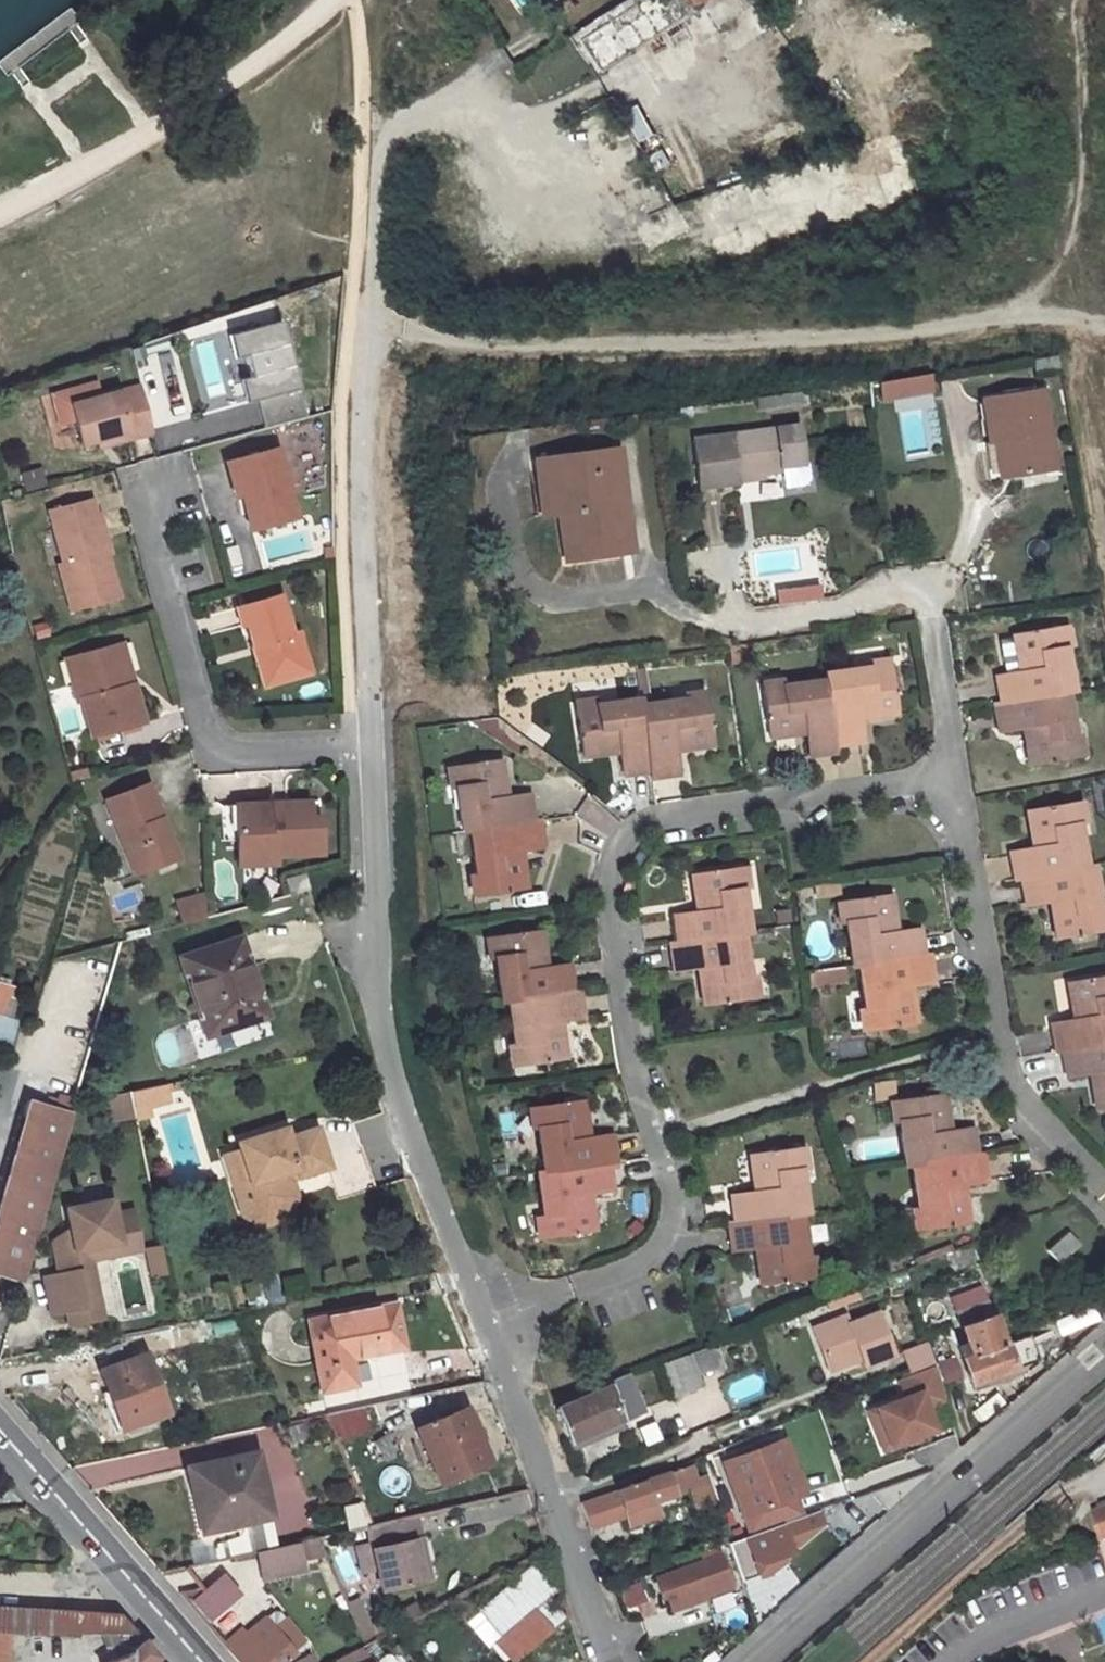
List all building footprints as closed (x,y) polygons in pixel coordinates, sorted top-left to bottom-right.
[(567,35),(593,76),(702,10),(697,2),(700,0),(623,0),(567,35)] [(680,32),(688,61),(715,54),(708,25),(680,32)] [(627,110),(637,141),(655,135),(644,104),(627,110)] [(204,441),(306,415),(282,320),(180,346),(204,441)] [(878,398),(932,394),(931,375),(877,378),(878,398)] [(134,382),(65,401),(75,440),(92,436),(122,427),(124,433),(146,428),(134,382)] [(1042,393),(983,401),(991,443),(1005,441),(1011,478),(1056,472),(1042,393)] [(122,427),(92,436),(94,442),(124,433),(122,427)] [(796,429),(691,445),(698,494),(737,488),(736,481),(780,475),(780,470),(801,467),(796,429)] [(1005,441),(991,443),(998,480),(1011,478),(1005,441)] [(279,450),(239,461),(245,483),(234,486),(242,517),(248,516),(252,532),(297,520),(279,450)] [(239,461),(228,463),(234,486),(245,483),(239,461)] [(631,565),(626,539),(636,537),(623,461),(541,475),(544,500),(550,499),(555,532),(562,530),(572,528),(580,574),(631,565)] [(42,468),(20,473),(25,491),(46,486),(42,468)] [(780,475),(736,481),(737,488),(781,482),(780,475)] [(89,499),(46,511),(60,563),(56,565),(64,594),(78,591),(82,606),(115,598),(104,554),(107,554),(97,514),(93,514),(89,499)] [(572,528),(562,530),(570,576),(580,574),(572,528)] [(636,537),(626,539),(631,565),(640,563),(636,537)] [(252,544),(227,547),(230,576),(255,573),(252,544)] [(78,591),(64,594),(68,610),(82,606),(78,591)] [(283,597),(243,608),(248,626),(254,648),(258,647),(260,656),(257,657),(262,678),(280,673),(283,684),(312,676),(301,634),(293,636),(283,597)] [(243,608),(238,610),(243,628),(248,626),(243,608)] [(1072,630),(1020,638),(1024,662),(1029,661),(1031,673),(1002,677),(1007,707),(1075,695),(1082,695),(1072,630)] [(118,646),(109,648),(120,689),(129,687),(118,646)] [(109,648),(73,658),(79,681),(68,683),(74,702),(78,701),(88,738),(139,724),(129,687),(120,689),(109,648)] [(73,658),(62,661),(68,683),(79,681),(73,658)] [(864,745),(860,717),(872,716),(872,720),(899,717),(892,667),(830,676),(830,682),(839,749),(864,745)] [(280,673),(262,678),(273,691),(283,684),(280,673)] [(798,738),(797,732),(808,730),(812,759),(840,755),(839,749),(830,682),(766,690),(773,741),(798,738)] [(1007,707),(1001,708),(1005,735),(1035,730),(1037,740),(1031,741),(1035,768),(1086,760),(1075,695),(1007,707)] [(708,701),(644,709),(654,776),(655,783),(682,779),(678,751),(690,749),(691,754),(716,750),(708,701)] [(643,702),(581,712),(588,764),(612,761),(611,755),(622,753),(625,780),(654,776),(644,709),(643,702)] [(504,763),(455,767),(462,830),(468,830),(534,822),(532,798),(505,801),(503,789),(507,789),(504,763)] [(151,788),(108,804),(129,858),(137,854),(145,877),(179,864),(151,788)] [(1086,800),(1035,807),(1039,833),(1045,832),(1047,842),(1018,847),(1022,879),(1029,878),(1097,868),(1086,800)] [(276,804),(248,805),(250,830),(241,831),(243,867),(280,865),(279,857),(324,854),(321,801),(288,803),(285,808),(277,808),(276,804)] [(248,805),(240,806),(241,831),(250,830),(248,805)] [(534,822),(468,830),(477,896),(529,890),(526,864),(522,864),(520,853),(545,850),(542,821),(534,822)] [(137,854),(129,858),(137,880),(145,877),(137,854)] [(742,866),(692,873),(695,899),(699,898),(700,908),(675,912),(679,941),(746,932),(750,932),(742,866)] [(1029,878),(1034,906),(1062,902),(1064,912),(1058,912),(1063,939),(1104,932),(1104,885),(1102,867),(1097,868),(1029,878)] [(312,873),(292,879),(297,895),(315,889),(317,889),(312,873)] [(134,891),(113,896),(117,910),(137,905),(134,891)] [(179,924),(208,920),(205,893),(176,897),(179,924)] [(895,895),(846,901),(855,966),(862,964),(926,956),(921,927),(896,930),(895,921),(899,921),(895,895)] [(679,941),(673,941),(676,967),(704,963),(706,975),(700,976),(704,1002),(755,995),(746,932),(679,941)] [(541,970),(540,959),(545,958),(541,934),(491,940),(499,1003),(506,1002),(573,994),(569,966),(541,970)] [(244,940),(185,956),(208,1035),(266,1019),(244,940)] [(910,995),(908,985),(936,981),(932,954),(926,956),(862,964),(872,1026),(919,1019),(915,994),(910,995)] [(809,969),(810,986),(846,984),(845,967),(809,969)] [(1069,982),(1074,1007),(1078,1007),(1080,1018),(1053,1022),(1058,1050),(1065,1049),(1104,1042),(1104,977),(1069,982)] [(16,1026),(21,1007),(11,1004),(14,991),(0,988),(0,1053),(14,1057),(22,1027),(16,1026)] [(573,994),(506,1002),(514,1066),(564,1060),(562,1036),(558,1036),(556,1026),(585,1023),(581,993),(573,994)] [(1065,1049),(1071,1076),(1098,1072),(1100,1085),(1095,1085),(1099,1110),(1104,1109),(1104,1042),(1065,1049)] [(109,1120),(173,1111),(169,1086),(105,1095),(109,1120)] [(45,1191),(62,1136),(71,1102),(59,1097),(56,1109),(26,1102),(0,1193),(0,1275),(19,1280),(45,1191)] [(581,1098),(531,1104),(538,1168),(607,1160),(612,1159),(609,1131),(581,1134),(580,1124),(584,1123),(581,1098)] [(943,1098),(895,1104),(903,1167),(910,1167),(976,1157),(973,1129),(943,1133),(942,1122),(946,1122),(943,1098)] [(256,1184),(247,1187),(254,1212),(269,1220),(286,1215),(294,1199),(287,1175),(302,1171),(304,1179),(333,1169),(321,1131),(294,1140),(291,1131),(244,1145),(246,1150),(256,1184)] [(796,1149),(746,1154),(748,1180),(753,1180),(754,1191),(726,1194),(729,1222),(796,1215),(805,1214),(796,1149)] [(256,1184),(246,1150),(226,1156),(246,1218),(268,1230),(293,1222),(304,1200),(299,1183),(305,1182),(304,1179),(302,1171),(287,1175),(294,1199),(286,1215),(269,1220),(254,1212),(247,1187),(256,1184)] [(959,1199),(958,1189),(986,1186),(982,1156),(976,1157),(910,1167),(917,1231),(968,1224),(964,1199),(959,1199)] [(585,1201),(584,1191),(609,1188),(607,1160),(538,1168),(534,1169),(541,1231),(593,1224),(590,1200),(585,1201)] [(55,1311),(71,1309),(74,1323),(106,1317),(103,1301),(91,1303),(81,1249),(115,1243),(117,1255),(144,1250),(137,1211),(119,1215),(116,1200),(73,1208),(78,1238),(59,1241),(65,1274),(49,1277),(55,1311)] [(729,1222),(723,1223),(727,1251),(755,1248),(757,1258),(751,1259),(754,1284),(803,1278),(796,1215),(729,1222)] [(1068,1235),(1047,1252),(1059,1266),(1079,1249),(1068,1235)] [(96,1259),(117,1255),(115,1243),(81,1249),(91,1303),(103,1301),(96,1259)] [(974,1245),(958,1251),(964,1266),(980,1259),(974,1245)] [(1062,1336),(1099,1318),(1093,1305),(1056,1323),(1062,1336)] [(371,1387),(366,1360),(414,1352),(406,1310),(318,1325),(330,1395),(371,1387)] [(992,1314),(966,1324),(978,1354),(964,1359),(974,1385),(1029,1364),(1023,1347),(1007,1352),(992,1314)] [(849,1318),(814,1332),(831,1374),(866,1360),(870,1370),(896,1359),(879,1318),(853,1327),(849,1318)] [(911,1373),(936,1364),(930,1343),(903,1353),(911,1373)] [(707,1352),(688,1360),(695,1379),(714,1372),(707,1352)] [(937,1362),(945,1385),(962,1379),(954,1356),(937,1362)] [(150,1359),(103,1375),(110,1395),(106,1397),(120,1435),(171,1417),(150,1359)] [(688,1360),(660,1370),(672,1403),(700,1392),(695,1379),(688,1360)] [(949,1401),(937,1366),(901,1380),(907,1398),(878,1409),(893,1448),(936,1431),(928,1409),(949,1401)] [(609,1389),(559,1408),(571,1440),(571,1439),(626,1419),(637,1415),(623,1378),(608,1384),(609,1389)] [(893,1448),(878,1409),(871,1412),(885,1450),(893,1448)] [(626,1419),(571,1439),(575,1448),(629,1426),(626,1419)] [(446,1424),(397,1443),(419,1494),(466,1475),(446,1424)] [(596,1466),(626,1451),(619,1436),(589,1450),(596,1466)] [(785,1440),(775,1443),(795,1499),(806,1496),(785,1440)] [(795,1499),(775,1443),(723,1462),(751,1535),(802,1517),(795,1499)] [(256,1452),(180,1469),(194,1534),(270,1517),(256,1452)] [(692,1467),(581,1504),(589,1526),(625,1514),(629,1526),(656,1517),(652,1503),(699,1487),(692,1467)] [(349,1529),(364,1525),(358,1503),(342,1507),(349,1529)] [(1088,1513),(1098,1541),(1104,1538),(1104,1507),(1088,1513)] [(819,1513),(728,1543),(739,1569),(755,1563),(760,1573),(771,1569),(784,1558),(781,1553),(793,1548),(791,1545),(824,1525),(819,1513)] [(389,1548),(374,1551),(384,1592),(425,1583),(415,1543),(423,1541),(417,1517),(385,1525),(389,1548)] [(327,1538),(316,1540),(320,1550),(330,1548),(327,1538)] [(316,1540),(297,1544),(301,1562),(323,1557),(320,1550),(316,1540)] [(423,1541),(415,1543),(425,1583),(432,1581),(423,1541)] [(297,1544),(255,1553),(263,1581),(303,1572),(301,1562),(297,1544)] [(356,1570),(350,1550),(336,1554),(342,1574),(356,1570)] [(668,1596),(674,1610),(710,1597),(709,1594),(733,1585),(720,1554),(657,1579),(664,1597),(668,1596)] [(755,1563),(739,1569),(744,1580),(760,1573),(755,1563)] [(569,1618),(552,1597),(559,1591),(537,1565),(481,1612),(502,1637),(497,1641),(515,1661),(516,1661),(569,1618)] [(639,1579),(618,1587),(626,1608),(647,1599),(639,1579)] [(213,1585),(188,1606),(206,1626),(230,1605),(213,1585)] [(357,1603),(344,1608),(360,1647),(374,1640),(369,1629),(357,1603)] [(4,1634),(72,1635),(137,1635),(105,1620),(0,1614),(0,1661),(2,1661),(4,1634)] [(390,1619),(378,1625),(383,1635),(394,1629),(390,1619)] [(300,1658),(271,1624),(250,1641),(246,1636),(227,1652),(236,1661),(296,1661),(300,1658)] [(378,1625),(369,1629),(374,1640),(374,1639),(383,1635),(378,1625)] [(149,1660),(154,1655),(137,1635),(72,1635),(94,1661),(151,1661),(149,1660)] [(360,1647),(356,1649),(363,1657),(378,1647),(374,1639),(374,1640),(360,1647)]
